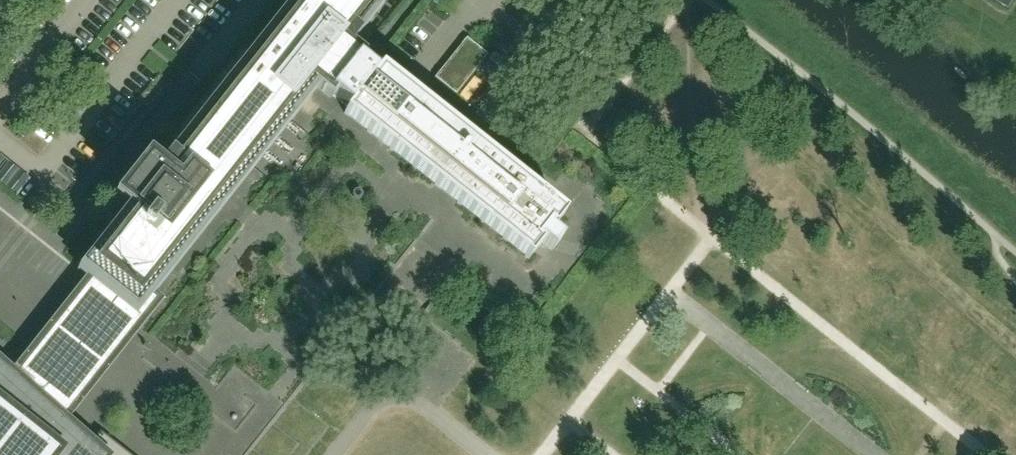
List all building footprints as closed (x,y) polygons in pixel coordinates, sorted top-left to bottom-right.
[(536,250),(542,243),(552,251),(561,239),(551,231),(564,214),(538,194),(380,68),(375,74),(368,68),(377,57),(369,50),(363,57),(350,47),(386,0),(292,0),(161,165),(148,155),(115,197),(128,208),(82,267),(86,277),(72,294),(13,367),(0,356),(0,454),(130,454),(102,432),(95,440),(63,411),(83,385),(113,347),(136,317),(154,295),(248,176),(316,89),(330,100),(333,96),(348,108),(344,113),(452,199),(528,259),(536,250)] [(467,38),(435,78),(456,95),(488,55),(467,38)]
